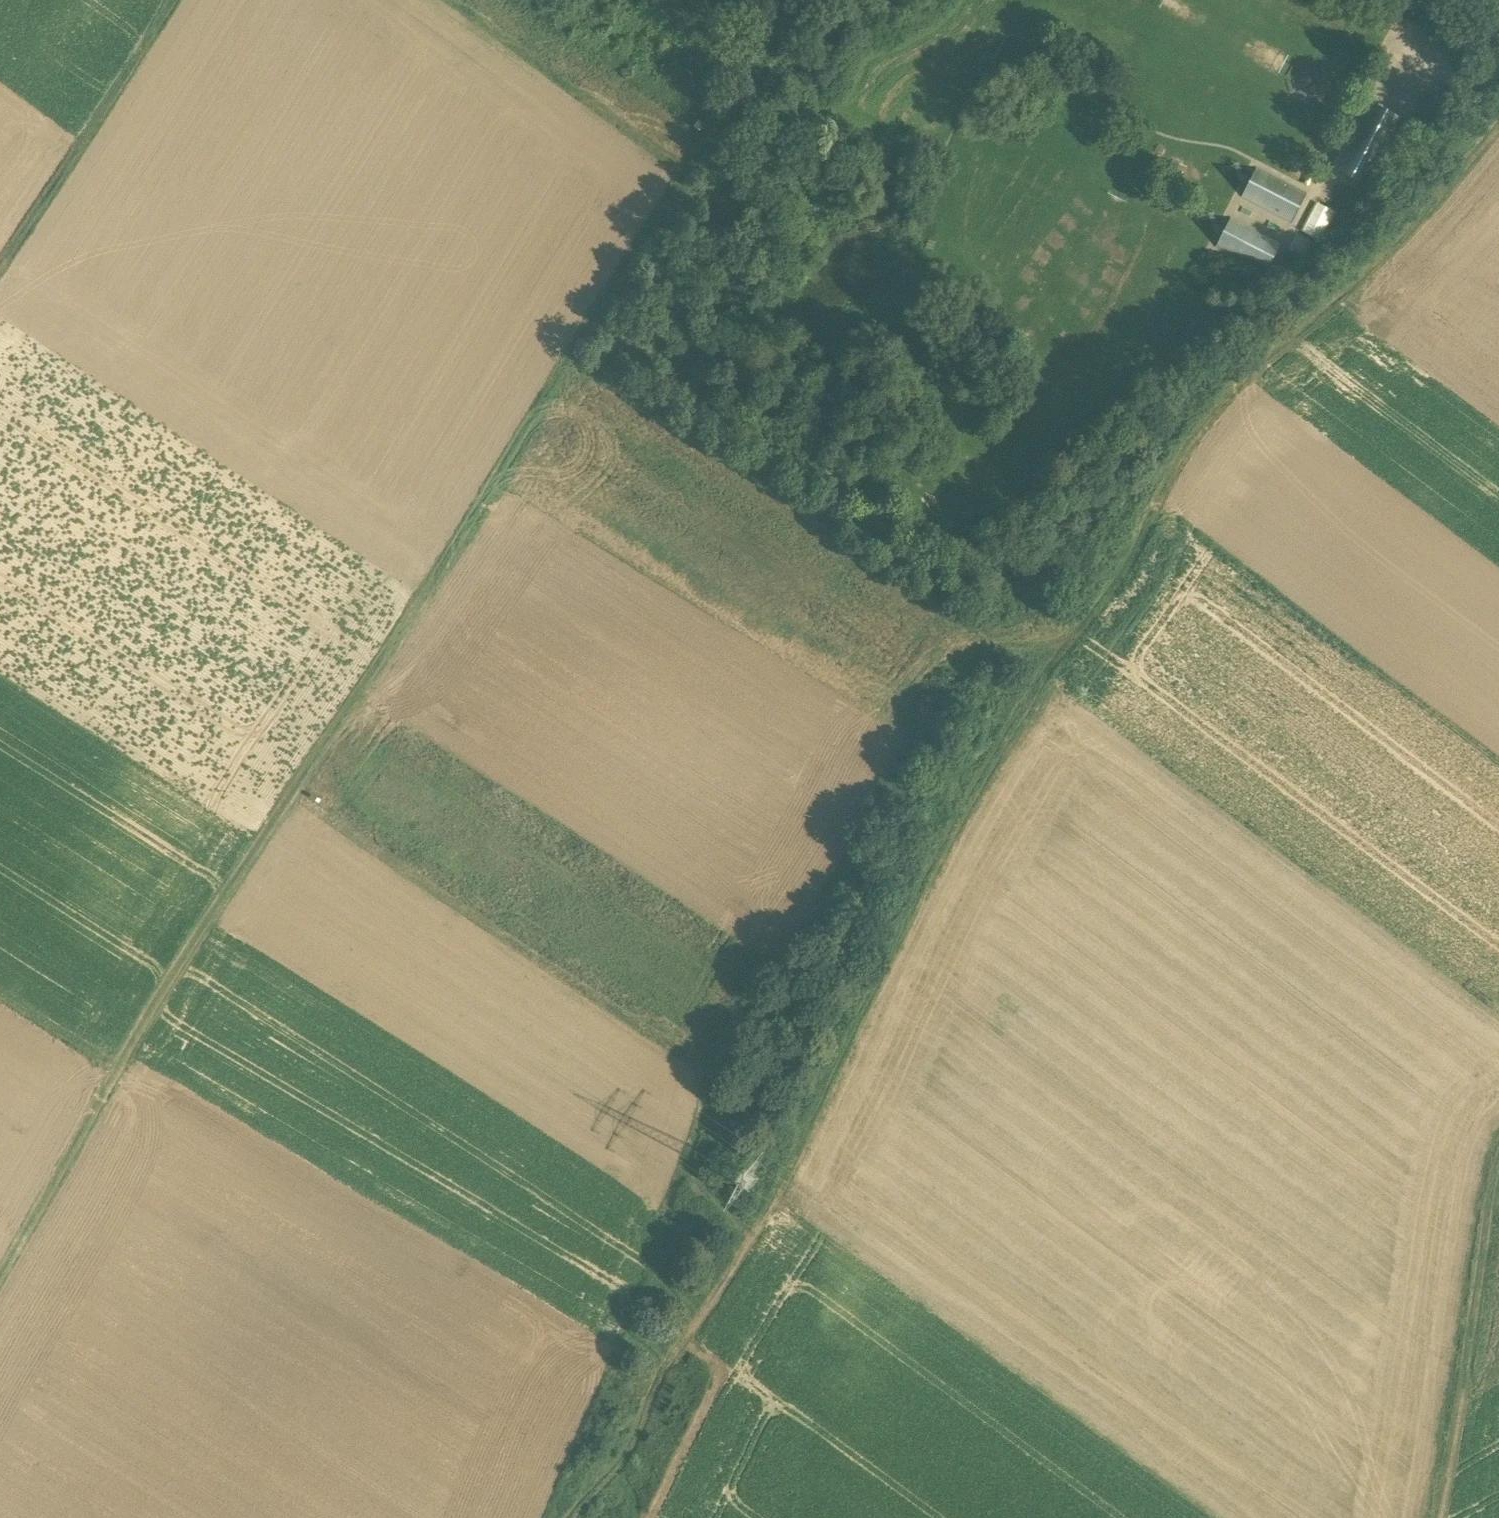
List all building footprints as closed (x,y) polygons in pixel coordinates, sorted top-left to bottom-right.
[(1402,120),(1374,104),(1336,172),(1365,188),(1402,120)] [(1308,195),(1257,168),(1241,197),(1292,224),(1308,195)] [(1281,246),(1230,219),(1215,247),(1266,274),(1281,246)]
